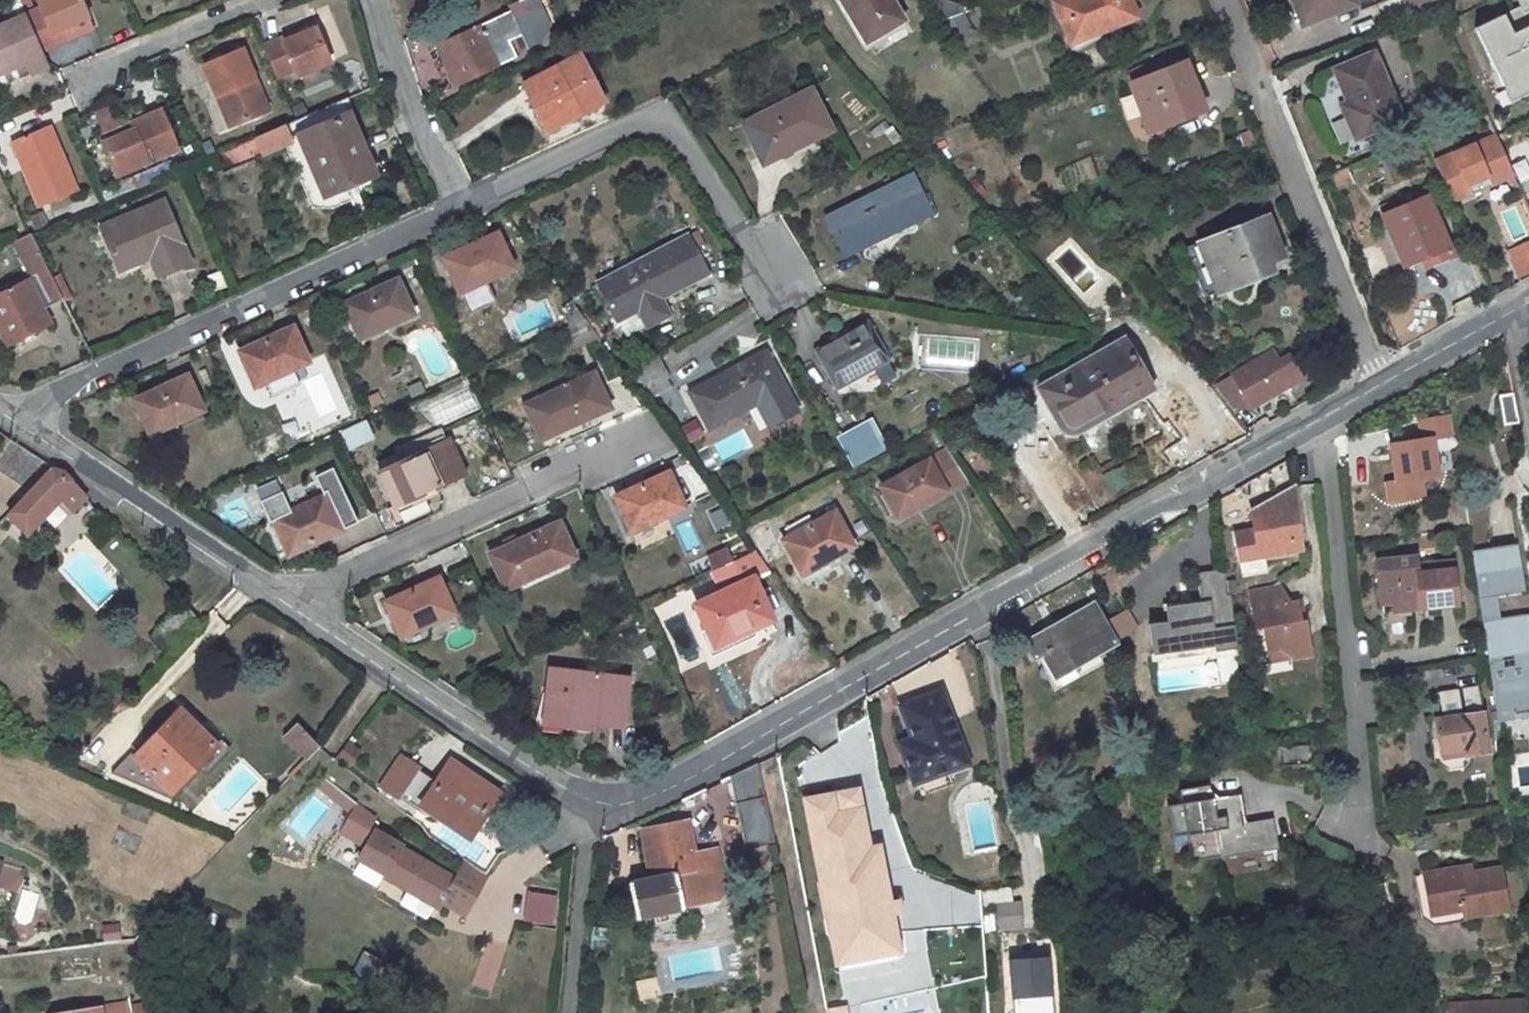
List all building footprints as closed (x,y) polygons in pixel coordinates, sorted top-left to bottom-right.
[(96,0),(50,0),(51,2),(35,9),(50,44),(67,38),(62,26),(101,11),(96,0)] [(497,10),(492,0),(481,0),(467,8),(474,22),(497,10)] [(864,40),(900,22),(889,0),(843,0),(864,40)] [(963,0),(925,0),(940,19),(964,10),(967,1),(963,0)] [(1053,1),(1060,20),(1067,18),(1075,39),(1132,15),(1126,0),(1056,0),(1053,1)] [(1304,23),(1348,5),(1346,0),(1295,0),(1304,23)] [(1409,13),(1436,2),(1435,0),(1404,0),(1409,13)] [(1528,92),(1528,89),(1526,81),(1528,80),(1528,0),(1527,0),(1472,22),(1504,102),(1528,92)] [(1,71),(39,56),(41,59),(54,54),(50,44),(35,9),(0,23),(0,68),(1,71)] [(531,49),(510,9),(499,14),(520,55),(531,49)] [(437,47),(458,86),(520,55),(499,14),(437,47)] [(337,60),(323,26),(290,39),(289,35),(268,43),(281,75),(301,68),(302,73),(337,60)] [(248,46),(208,61),(221,93),(227,90),(240,122),(274,109),(248,46)] [(581,52),(524,83),(547,128),(598,102),(584,75),(591,71),(581,52)] [(57,60),(54,54),(41,59),(39,56),(1,71),(0,71),(0,82),(57,60)] [(1368,55),(1327,71),(1341,103),(1346,115),(1338,118),(1347,141),(1395,121),(1368,55)] [(1185,63),(1132,84),(1146,118),(1164,112),(1167,120),(1202,107),(1185,63)] [(810,89),(740,123),(759,160),(777,152),(778,154),(830,129),(810,89)] [(328,195),(335,197),(345,193),(347,198),(359,193),(356,188),(366,184),(369,178),(374,176),(342,100),(300,118),(290,122),(324,197),(328,195)] [(1346,115),(1341,103),(1334,106),(1338,118),(1346,115)] [(113,105),(92,107),(95,130),(116,127),(113,105)] [(114,138),(126,172),(190,146),(174,107),(142,119),(145,125),(114,138)] [(61,119),(22,135),(49,200),(87,184),(61,119)] [(282,124),(247,136),(255,157),(289,144),(282,124)] [(1493,135),(1433,159),(1450,201),(1469,193),(1469,196),(1490,187),(1489,185),(1511,176),(1493,135)] [(1329,173),(1336,189),(1353,183),(1346,166),(1329,173)] [(910,172),(807,225),(827,266),(931,212),(910,172)] [(1377,206),(1382,216),(1403,266),(1449,247),(1428,197),(1403,207),(1399,197),(1377,206)] [(164,201),(99,228),(118,271),(150,258),(159,277),(192,263),(164,201)] [(1264,214),(1184,244),(1201,292),(1215,288),(1212,279),(1227,273),(1240,278),(1269,267),(1265,258),(1279,252),(1264,214)] [(0,296),(0,329),(6,342),(49,321),(43,309),(63,299),(30,235),(15,242),(33,279),(0,296)] [(495,236),(442,259),(457,294),(511,270),(495,236)] [(688,237),(594,281),(613,322),(637,311),(645,327),(668,316),(660,300),(707,277),(688,237)] [(1504,256),(1516,283),(1528,276),(1528,246),(1504,256)] [(393,282),(341,305),(357,340),(408,317),(393,282)] [(863,321),(810,350),(832,390),(885,361),(863,321)] [(567,355),(598,342),(584,322),(557,334),(567,355)] [(292,328),(239,352),(253,386),(306,363),(292,328)] [(1124,339),(1043,385),(1061,416),(1063,418),(1065,420),(1068,421),(1071,422),(1074,422),(1077,422),(1079,421),(1082,420),(1140,387),(1149,382),(1124,339)] [(1268,344),(1209,377),(1220,391),(1237,381),(1250,402),(1272,390),(1273,391),(1301,376),(1287,351),(1276,358),(1268,344)] [(766,347),(683,391),(705,433),(757,406),(767,426),(800,409),(766,347)] [(592,376),(527,405),(542,439),(606,410),(592,376)] [(185,377),(132,400),(147,435),(201,412),(185,377)] [(1250,402),(1237,381),(1220,391),(1235,411),(1250,402)] [(1518,422),(1512,392),(1499,395),(1504,425),(1518,422)] [(871,421),(837,440),(852,466),(886,447),(871,421)] [(339,434),(345,447),(371,436),(364,422),(363,423),(339,434)] [(0,455),(0,458),(25,474),(38,455),(11,439),(0,455)] [(447,442),(380,474),(395,507),(395,509),(423,496),(463,477),(447,442)] [(925,461),(878,488),(895,519),(942,493),(963,481),(943,452),(925,461)] [(27,527),(59,496),(72,482),(60,469),(53,465),(9,510),(27,527)] [(667,471),(617,494),(633,530),(683,506),(667,471)] [(86,497),(72,482),(59,496),(73,511),(86,497)] [(1265,555),(1304,548),(1303,533),(1298,487),(1272,501),(1274,514),(1253,519),(1256,531),(1233,535),(1241,579),(1269,574),(1265,555)] [(292,514),(311,505),(304,490),(285,499),(292,514)] [(291,557),(341,535),(325,499),(311,505),(292,514),(285,499),(283,494),(263,502),(272,523),(275,521),(291,557)] [(387,510),(395,527),(430,510),(423,496),(395,509),(395,507),(387,510)] [(796,572),(848,544),(830,511),(778,539),(796,572)] [(509,544),(493,551),(509,586),(575,556),(559,522),(521,539),(518,533),(507,538),(509,544)] [(767,525),(751,534),(764,558),(780,549),(767,525)] [(1393,597),(1418,594),(1419,602),(1455,598),(1449,555),(1413,559),(1412,550),(1374,555),(1379,598),(1393,597)] [(752,552),(739,559),(750,578),(764,569),(752,552)] [(1234,650),(1227,570),(1198,573),(1201,603),(1167,607),(1168,622),(1149,623),(1152,653),(1212,647),(1211,652),(1234,650)] [(440,577),(387,600),(402,634),(454,611),(440,577)] [(750,578),(694,606),(715,646),(770,618),(750,578)] [(1306,654),(1302,618),(1298,619),(1296,600),(1290,600),(1280,579),(1274,583),(1250,587),(1254,627),(1263,626),(1265,646),(1272,645),(1287,657),(1306,654)] [(1394,606),(1419,602),(1418,594),(1393,597),(1394,606)] [(1117,646),(1092,604),(1025,641),(1037,661),(1047,656),(1060,679),(1117,646)] [(1524,608),(1479,614),(1485,655),(1490,681),(1505,679),(1511,706),(1528,704),(1528,638),(1524,608)] [(550,668),(546,717),(587,721),(587,717),(624,720),(628,677),(550,668)] [(1486,751),(1475,687),(1437,694),(1441,718),(1435,719),(1439,751),(1465,747),(1466,755),(1486,751)] [(912,781),(966,760),(941,692),(903,706),(914,739),(900,744),(912,781)] [(179,708),(135,753),(170,788),(214,743),(179,708)] [(317,745),(317,744),(297,722),(285,733),(307,756),(317,745)] [(342,741),(331,758),(342,764),(353,747),(342,741)] [(802,757),(810,786),(860,774),(856,759),(860,758),(856,744),(802,757)] [(397,757),(378,783),(395,796),(414,770),(397,757)] [(431,783),(414,770),(395,796),(413,809),(420,800),(467,832),(491,797),(445,763),(431,783)] [(730,770),(740,846),(770,842),(760,766),(730,770)] [(327,779),(318,790),(344,812),(353,802),(327,779)] [(1206,780),(1179,786),(1182,801),(1168,804),(1174,833),(1189,829),(1191,842),(1218,837),(1215,823),(1225,821),(1223,811),(1213,813),(1209,795),(1206,780)] [(1239,789),(1209,795),(1213,813),(1223,811),(1242,807),(1239,789)] [(804,799),(836,960),(894,948),(874,845),(865,847),(857,806),(835,810),(832,792),(804,799)] [(386,815),(364,797),(348,822),(372,838),(364,851),(443,901),(446,895),(460,874),(409,841),(410,840),(382,822),(386,815)] [(993,800),(958,802),(962,854),(997,851),(993,800)] [(1242,807),(1223,811),(1225,821),(1215,823),(1218,837),(1221,851),(1264,842),(1260,825),(1247,828),(1245,818),(1242,807)] [(1272,812),(1245,818),(1247,828),(1260,825),(1264,842),(1277,839),(1272,812)] [(634,917),(680,908),(674,874),(683,873),(689,906),(698,904),(703,903),(692,851),(685,818),(684,819),(639,828),(648,877),(627,881),(634,917)] [(1218,837),(1191,842),(1194,857),(1221,851),(1218,837)] [(489,841),(475,863),(487,870),(500,848),(489,841)] [(724,894),(715,847),(692,851),(703,903),(719,900),(724,894)] [(460,874),(446,895),(468,908),(489,877),(467,863),(460,874)] [(11,866),(5,889),(17,892),(22,869),(11,866)] [(1431,915),(1463,909),(1463,910),(1464,917),(1505,910),(1499,870),(1459,876),(1458,870),(1425,875),(1431,915)] [(689,906),(683,873),(674,874),(680,908),(689,906)] [(916,888),(920,929),(979,924),(976,883),(916,888)] [(985,908),(1016,902),(1014,884),(983,889),(985,908)] [(530,890),(525,920),(551,924),(555,894),(530,890)] [(1051,957),(1011,959),(1015,1012),(1055,1012),(1051,957)] [(51,1012),(123,1012),(121,1000),(51,1012)] [(1518,1004),(1447,1002),(1447,1012),(1518,1012),(1518,1004)] [(826,1012),(848,1012),(847,1004),(826,1006),(826,1012)]
